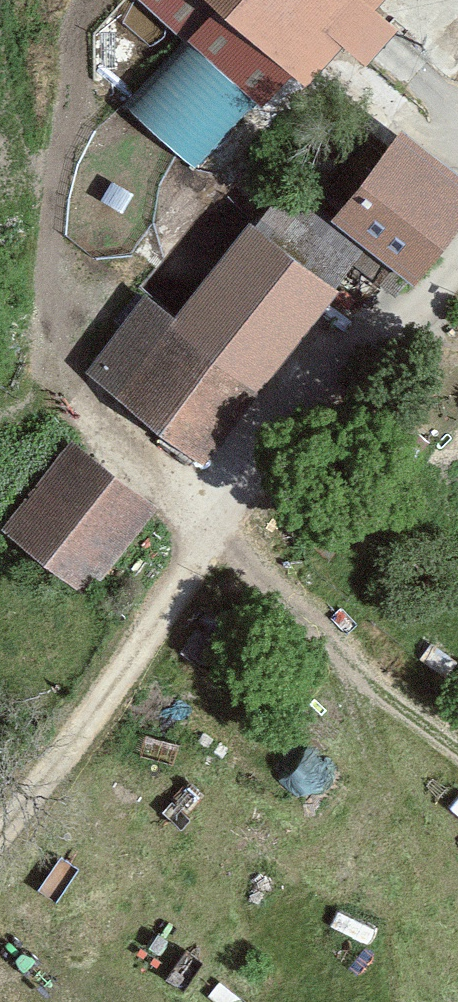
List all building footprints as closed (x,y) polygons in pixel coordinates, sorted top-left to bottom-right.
[(419,0),(245,0),(339,86),(419,0)] [(240,453),(390,259),(428,289),(457,249),(457,126),(438,111),(366,203),(325,171),(220,307),(180,276),(117,358),(240,453)] [(183,489),(88,417),(13,516),(109,588),(183,489)]
